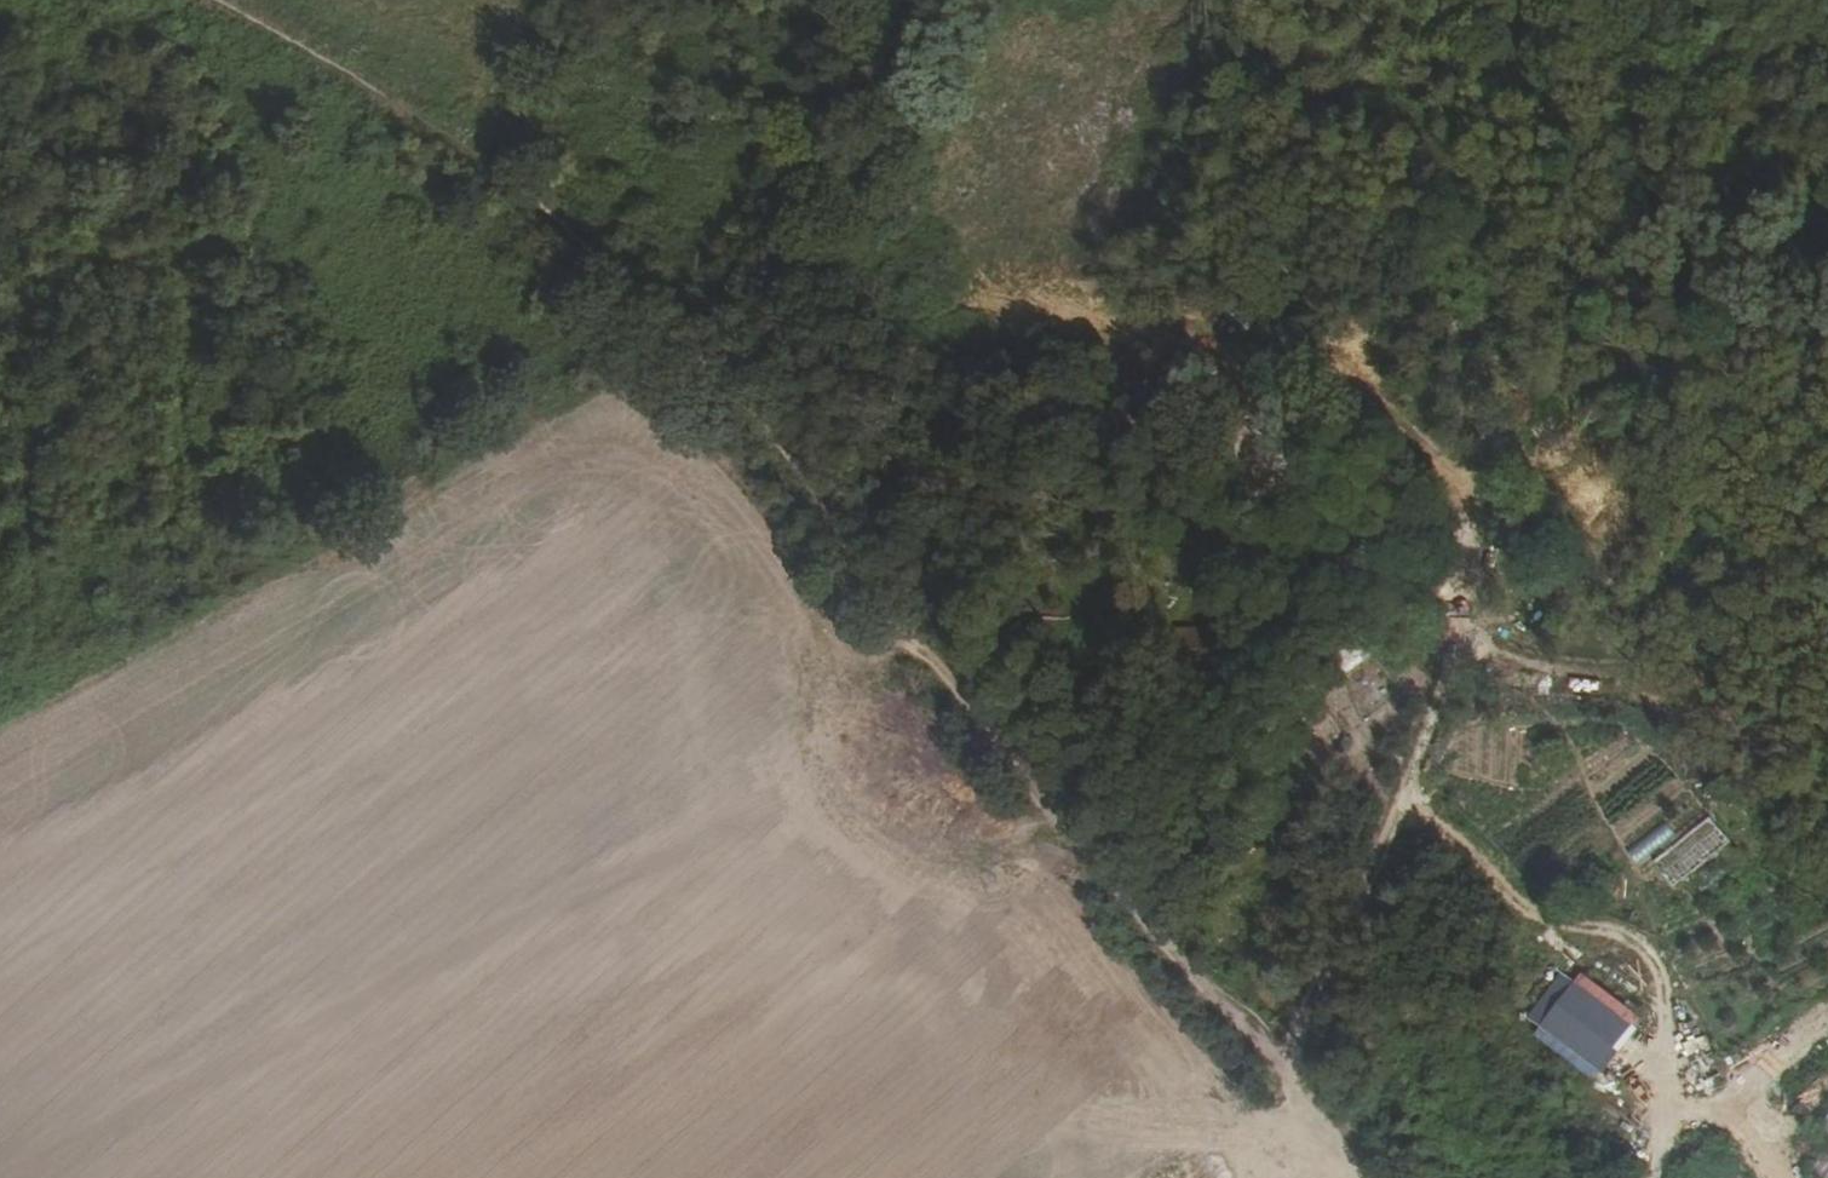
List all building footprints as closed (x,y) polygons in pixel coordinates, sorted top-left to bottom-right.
[(1671,885),(1734,841),(1715,814),(1652,857),(1671,885)] [(1581,969),(1533,1033),(1592,1078),(1641,1014),(1581,969)]
